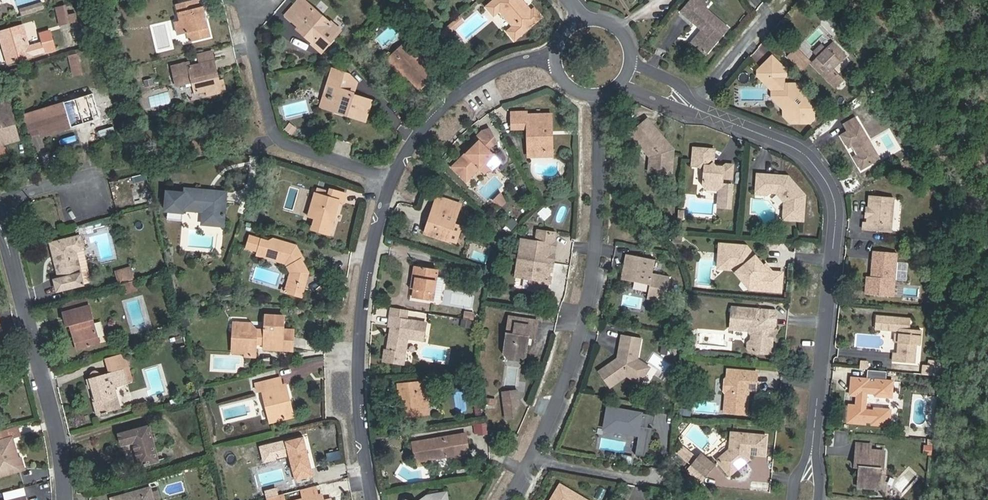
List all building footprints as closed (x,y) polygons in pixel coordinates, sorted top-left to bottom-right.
[(178,12),(180,21),(177,21),(176,25),(177,33),(180,34),(188,33),(190,41),(210,37),(201,0),(192,0),(180,3),(182,11),(178,12)] [(289,19),(299,8),(297,6),(302,0),(297,0),(284,14),(289,19)] [(289,19),(297,26),(296,28),(322,52),(336,36),(326,27),(329,24),(304,0),(302,0),(297,6),(299,8),(289,19)] [(485,7),(490,13),(497,14),(499,12),(511,26),(508,29),(509,35),(514,41),(542,18),(534,8),(530,11),(522,0),(494,0),(485,7)] [(693,45),(705,54),(726,27),(702,8),(707,2),(705,0),(689,0),(678,14),(699,30),(703,33),(693,45)] [(35,10),(34,5),(20,9),(21,14),(35,10)] [(64,8),(56,10),(60,24),(68,22),(66,15),(64,8)] [(74,13),(66,15),(68,22),(76,21),(74,13)] [(339,33),(329,24),(326,27),(336,36),(339,33)] [(10,62),(30,56),(30,54),(45,50),(46,52),(54,50),(49,31),(40,33),(43,42),(28,46),(22,25),(0,31),(0,42),(1,47),(6,45),(10,62)] [(690,43),(693,45),(703,33),(699,30),(690,43)] [(303,49),(307,45),(294,36),(291,40),(303,49)] [(412,49),(418,45),(411,37),(404,43),(408,47),(393,60),(406,74),(419,89),(435,75),(419,57),(412,49)] [(402,77),(406,74),(393,60),(408,47),(404,43),(386,60),(402,77)] [(6,63),(10,62),(6,45),(1,47),(6,63)] [(424,52),(418,45),(412,49),(419,57),(424,52)] [(845,59),(832,45),(825,52),(819,58),(811,66),(835,90),(842,82),(831,72),(845,59)] [(815,54),(819,58),(825,52),(821,47),(815,54)] [(796,50),(789,58),(797,67),(805,59),(796,50)] [(758,72),(758,77),(762,81),(767,76),(774,83),(773,89),(774,90),(778,90),(779,98),(784,104),(784,111),(788,114),(785,118),(791,124),(810,124),(814,121),(814,107),(810,102),(802,102),(802,88),(800,86),(784,86),(784,80),(786,78),(786,72),(772,58),(758,72)] [(80,74),(77,59),(69,61),(73,76),(80,74)] [(805,59),(797,67),(802,71),(810,64),(805,59)] [(189,63),(172,67),(176,86),(192,82),(195,93),(207,91),(208,95),(226,91),(223,80),(219,81),(214,61),(190,67),(189,63)] [(458,75),(461,78),(468,74),(464,69),(458,75)] [(335,88),(328,109),(343,114),(344,112),(349,114),(349,115),(365,121),(372,101),(353,95),(357,84),(348,74),(333,70),(328,85),(335,88)] [(767,76),(762,81),(772,92),(772,99),(784,111),(784,104),(779,98),(778,90),(774,90),(773,89),(774,83),(767,76)] [(321,106),(328,109),(335,88),(328,85),(321,106)] [(79,98),(71,101),(77,124),(86,121),(79,98)] [(2,144),(18,139),(8,101),(0,103),(0,144),(2,144)] [(77,124),(71,101),(34,111),(41,134),(77,124)] [(41,134),(34,111),(23,115),(30,137),(41,134)] [(528,152),(552,152),(551,115),(527,115),(527,112),(511,112),(512,129),(527,129),(528,152)] [(840,137),(847,149),(850,148),(855,156),(852,158),(860,171),(879,159),(854,118),(841,126),(845,133),(840,137)] [(651,124),(649,122),(638,135),(645,140),(647,138),(655,144),(654,162),(673,163),(675,143),(669,139),(671,136),(654,121),(651,124)] [(100,136),(115,132),(114,125),(98,130),(100,136)] [(484,163),(489,168),(492,170),(501,162),(488,148),(495,141),(489,129),(482,132),(475,138),(478,141),(451,167),(465,181),(479,168),(484,163)] [(714,151),(694,150),(692,168),(700,169),(704,174),(703,187),(707,192),(718,192),(720,195),(719,209),(730,210),(732,187),(721,186),(722,180),(731,181),(732,167),(725,166),(722,169),(716,169),(713,165),(714,151)] [(484,173),(489,168),(484,163),(479,168),(484,173)] [(757,174),(755,195),(767,196),(770,193),(776,194),(779,197),(784,203),(783,221),(804,222),(806,196),(789,176),(785,176),(783,178),(779,177),(778,175),(757,174)] [(317,187),(316,192),(328,196),(329,191),(317,187)] [(226,192),(185,188),(183,209),(202,211),(201,224),(223,226),(226,192)] [(328,196),(316,192),(308,216),(315,218),(312,229),(329,234),(339,201),(344,202),(346,194),(330,189),(329,191),(328,196)] [(501,193),(493,199),(501,208),(508,202),(501,193)] [(436,195),(434,201),(449,206),(451,200),(436,195)] [(870,195),(869,207),(871,208),(870,213),(869,215),(868,222),(865,222),(864,230),(891,232),(892,223),(890,221),(890,211),(893,210),(894,197),(870,195)] [(432,218),(427,234),(447,241),(460,203),(451,200),(449,206),(434,201),(429,217),(432,218)] [(543,209),(539,216),(546,220),(550,213),(543,209)] [(424,233),(427,234),(432,218),(429,217),(424,233)] [(511,217),(506,225),(513,230),(518,222),(511,217)] [(520,238),(517,256),(553,262),(554,253),(551,253),(552,248),(553,242),(554,233),(536,231),(534,240),(520,238)] [(74,251),(83,249),(80,235),(50,242),(58,279),(54,280),(56,290),(82,284),(74,251)] [(301,260),(293,245),(274,239),(268,242),(262,240),(261,241),(250,238),(247,248),(258,251),(257,255),(261,253),(266,254),(268,257),(286,263),(291,272),(286,288),(285,292),(301,296),(308,273),(301,260)] [(746,246),(720,244),(720,250),(728,250),(727,263),(737,264),(754,284),(753,290),(781,292),(782,273),(772,272),(768,272),(763,266),(746,246)] [(297,246),(293,245),(301,260),(304,259),(297,246)] [(91,282),(83,249),(74,251),(82,284),(91,282)] [(728,250),(720,250),(718,268),(733,270),(750,289),(753,290),(754,284),(737,264),(727,263),(728,250)] [(874,271),(874,277),(867,276),(866,294),(893,296),(897,253),(873,250),(872,269),(874,271)] [(626,254),(621,279),(650,285),(647,299),(665,302),(670,277),(653,274),(655,260),(626,254)] [(553,262),(517,256),(514,275),(528,277),(527,290),(545,292),(546,282),(547,276),(548,270),(551,271),(553,262)] [(416,277),(414,289),(413,298),(434,301),(438,270),(414,266),(412,276),(416,277)] [(129,288),(127,282),(133,280),(130,268),(115,271),(118,284),(120,290),(129,288)] [(121,294),(136,291),(136,290),(133,280),(127,282),(129,288),(120,290),(121,294)] [(76,349),(98,344),(89,306),(62,312),(66,325),(70,324),(76,349)] [(761,311),(734,309),(733,330),(750,331),(755,335),(755,340),(749,343),(748,349),(753,353),(772,354),(774,328),(776,326),(777,314),(774,312),(763,311),(762,312),(761,311)] [(465,312),(464,319),(474,321),(475,314),(465,312)] [(244,346),(244,355),(256,356),(257,342),(262,342),(262,349),(292,350),(293,331),(282,330),(283,317),(264,316),(263,330),(256,331),(251,322),(233,322),(232,341),(239,341),(244,346)] [(403,364),(408,338),(424,341),(427,323),(391,317),(389,325),(392,326),(395,326),(394,332),(390,335),(388,350),(385,349),(384,360),(403,364)] [(528,337),(532,338),(535,338),(537,321),(507,317),(502,352),(525,356),(527,344),(528,337)] [(898,335),(897,344),(896,354),(893,354),(892,362),(913,364),(915,346),(919,346),(920,331),(910,330),(911,320),(876,317),(874,330),(898,332),(898,335)] [(637,359),(641,339),(622,335),(619,351),(623,355),(618,358),(599,371),(610,387),(627,375),(633,379),(637,373),(644,377),(650,367),(637,359)] [(231,355),(244,355),(244,346),(239,341),(232,341),(231,355)] [(662,345),(661,355),(671,356),(672,346),(662,345)] [(105,358),(109,373),(124,370),(126,383),(131,382),(126,355),(105,358)] [(924,366),(923,375),(939,376),(940,362),(930,361),(929,366),(924,366)] [(124,370),(109,373),(99,375),(98,372),(97,371),(95,370),(94,370),(92,370),(91,371),(90,372),(89,373),(89,375),(90,377),(87,378),(89,388),(91,387),(94,401),(92,402),(94,414),(118,409),(114,387),(127,384),(126,383),(124,370)] [(750,392),(750,390),(751,381),(757,382),(758,372),(729,370),(729,378),(727,380),(726,390),(728,393),(726,412),(748,414),(750,396),(747,395),(747,392),(750,392)] [(633,379),(640,383),(644,377),(637,373),(633,379)] [(262,390),(270,423),(293,417),(286,384),(282,385),(280,378),(255,384),(257,391),(262,390)] [(866,410),(868,393),(875,393),(875,397),(892,398),(893,382),(876,381),(876,383),(869,382),(869,380),(853,378),(851,395),(858,395),(857,406),(850,406),(849,422),(865,423),(865,420),(873,421),(872,424),(889,425),(891,409),(874,408),(874,410),(866,410)] [(421,383),(400,384),(402,416),(424,415),(421,383)] [(502,391),(505,419),(521,418),(518,389),(502,391)] [(653,424),(655,415),(607,407),(605,424),(618,427),(617,432),(639,436),(635,455),(648,457),(653,429),(645,427),(646,423),(653,424)] [(0,430),(0,435),(2,440),(0,441),(0,476),(17,471),(13,460),(17,459),(11,437),(20,435),(17,425),(0,430)] [(138,466),(158,461),(148,425),(117,433),(120,445),(132,442),(138,466)] [(768,436),(753,434),(733,432),(732,451),(719,464),(733,478),(747,463),(747,459),(751,459),(752,446),(754,446),(753,454),(766,455),(768,436)] [(465,434),(412,443),(415,462),(454,455),(455,457),(469,455),(467,444),(465,434)] [(303,437),(285,441),(293,473),(295,480),(295,481),(313,476),(303,437)] [(283,440),(259,446),(263,462),(287,456),(283,440)] [(684,445),(676,454),(689,465),(697,456),(684,445)] [(923,445),(923,455),(932,455),(932,445),(923,445)] [(855,467),(860,468),(863,468),(863,474),(860,474),(859,487),(879,489),(881,469),(884,470),(885,452),(876,452),(877,450),(871,449),(871,451),(857,450),(855,467)] [(633,464),(634,456),(624,455),(623,463),(633,464)] [(702,455),(693,465),(708,478),(717,467),(702,455)] [(20,458),(17,459),(13,460),(17,471),(23,470),(20,458)] [(693,465),(688,472),(702,484),(708,478),(693,465)] [(560,485),(551,499),(585,499),(560,485)] [(153,499),(150,486),(111,496),(112,499),(153,499)] [(318,495),(316,486),(301,490),(303,499),(318,495)]
